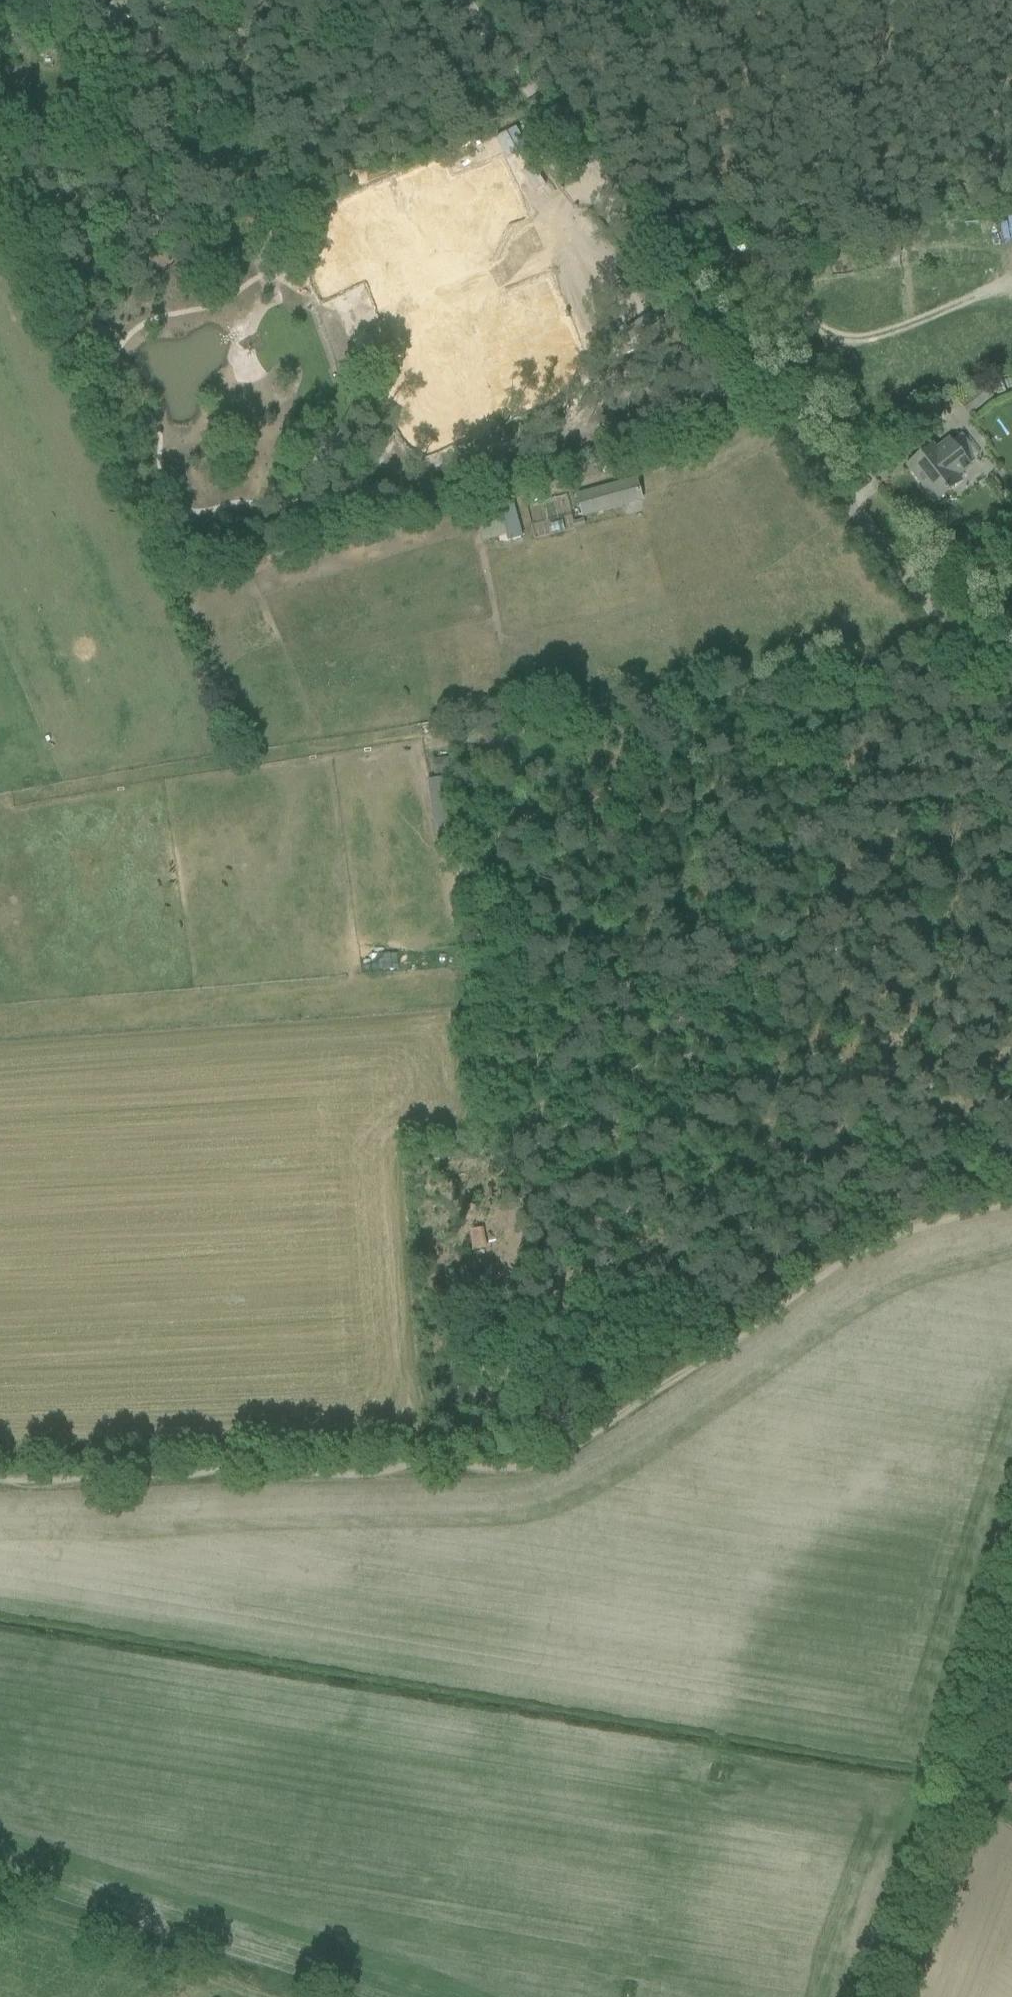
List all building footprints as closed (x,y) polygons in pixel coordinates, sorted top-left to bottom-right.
[(528,364),(572,354),(559,295),(516,305),(521,325),(519,325),(528,364)] [(664,316),(631,336),(638,347),(671,328),(664,316)] [(969,417),(992,398),(982,386),(958,405),(969,417)] [(932,447),(908,466),(921,482),(921,487),(927,495),(932,495),(936,501),(960,483),(954,475),(968,465),(951,443),(937,453),(932,447)] [(641,500),(636,480),(578,496),(583,515),(641,500)] [(499,547),(524,540),(515,503),(490,511),(499,547)] [(449,777),(426,781),(434,836),(458,833),(449,777)]
